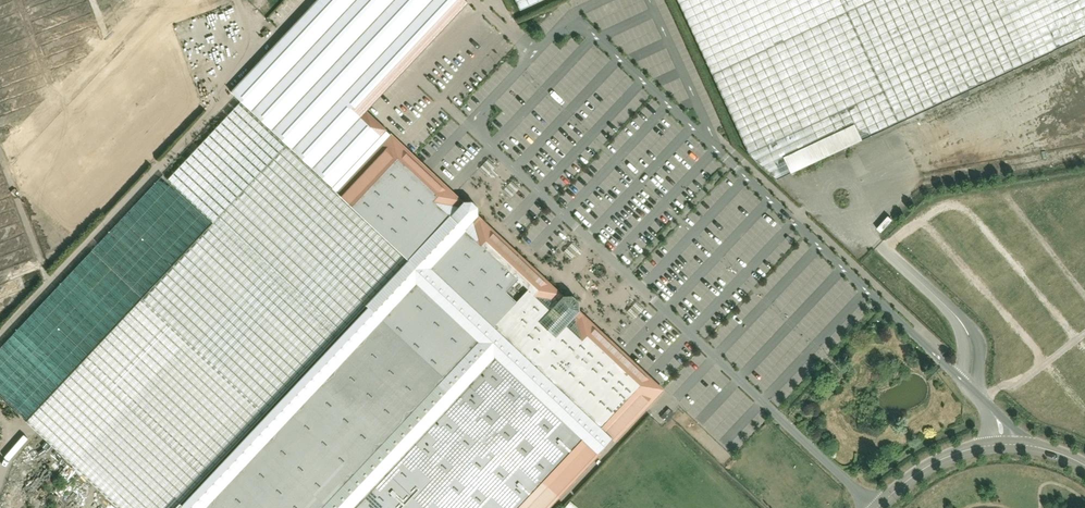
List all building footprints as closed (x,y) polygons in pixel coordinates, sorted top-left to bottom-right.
[(26,421),(71,464),(119,507),(546,507),(611,438),(614,441),(643,410),(662,390),(580,313),(577,315),(576,313),(573,309),(570,305),(569,304),(560,298),(558,297),(561,294),(474,213),(477,210),(477,206),(474,204),(471,201),(468,201),(465,204),(415,158),(412,155),(404,148),(397,141),(391,135),(386,130),(381,125),(374,118),(366,111),(402,73),(403,71),(410,64),(411,63),(467,3),(464,0),(317,0),(284,35),(231,92),(235,96),(286,144),(285,146),(239,103),(167,179),(213,222),(142,298),(26,421)] [(520,10),(542,0),(515,0),(520,10)] [(749,154),(777,179),(835,152),(839,155),(841,154),(844,153),(844,148),(961,94),(965,97),(968,95),(969,90),(1084,36),(1084,0),(677,0),(749,154)]
